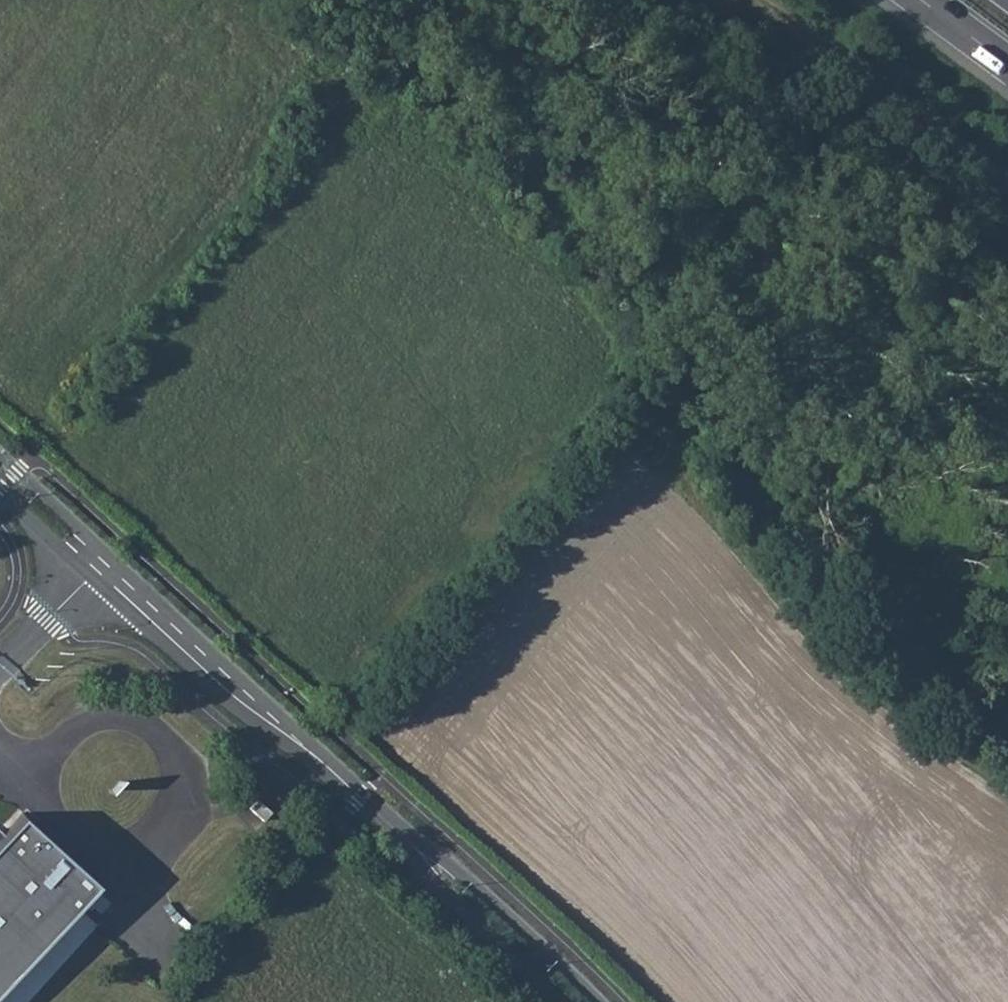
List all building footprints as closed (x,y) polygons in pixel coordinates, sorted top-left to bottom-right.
[(273,810),(258,797),(251,805),(265,818),(273,810)] [(100,878),(24,809),(3,832),(0,829),(0,989),(100,878)]
